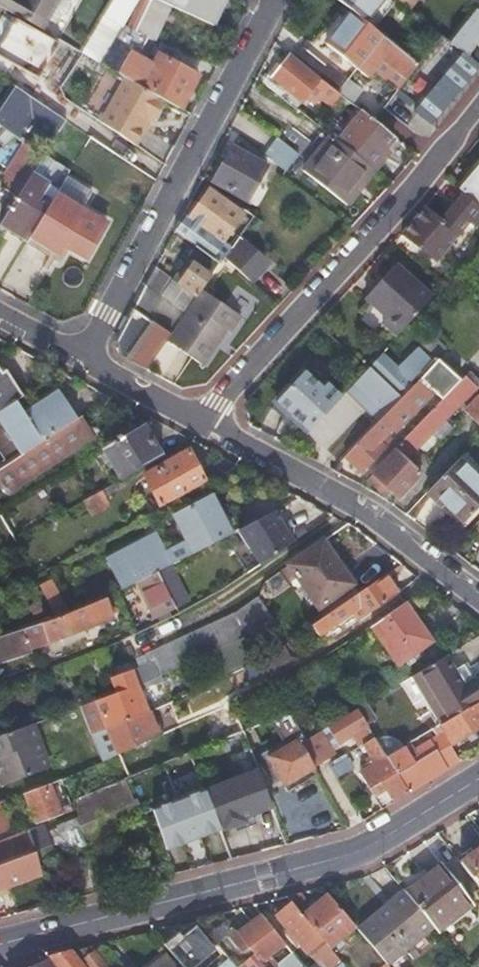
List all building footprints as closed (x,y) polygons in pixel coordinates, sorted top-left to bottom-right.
[(39,29),(43,23),(45,19),(54,23),(58,16),(64,14),(69,5),(67,0),(0,0),(0,7),(39,29)] [(80,53),(82,54),(97,63),(100,64),(124,24),(137,0),(111,0),(80,53)] [(193,109),(182,103),(196,76),(158,56),(156,60),(140,49),(148,36),(140,32),(147,18),(157,24),(167,5),(155,0),(140,0),(127,26),(124,24),(100,64),(124,78),(163,100),(173,106),(189,115),(193,109)] [(167,5),(167,4),(213,25),(224,1),(222,0),(155,0),(167,5)] [(350,11),(361,20),(377,0),(336,0),(350,11)] [(390,0),(377,0),(361,20),(369,26),(390,0)] [(478,38),(478,13),(474,8),(448,42),(465,56),(478,38)] [(361,20),(350,11),(325,44),(355,68),(380,35),(369,26),(361,20)] [(10,63),(37,78),(57,43),(15,18),(15,19),(11,16),(0,35),(0,77),(10,63)] [(140,32),(148,36),(151,38),(157,24),(147,18),(140,32)] [(452,96),(478,65),(465,56),(448,42),(438,34),(429,45),(438,53),(450,63),(447,67),(437,79),(434,76),(427,83),(426,84),(426,85),(426,86),(426,87),(426,88),(427,89),(427,90),(443,104),(451,96),(452,96)] [(405,78),(416,64),(380,35),(355,68),(365,78),(370,72),(381,59),(405,78)] [(304,45),(294,58),(320,79),(326,84),(337,93),(347,79),(304,45)] [(435,57),(447,67),(450,63),(438,53),(435,57)] [(264,85),(280,97),(285,90),(291,96),(304,106),(311,99),(306,94),(320,79),(294,58),(288,54),(264,85)] [(370,72),(395,92),(405,78),(381,59),(370,72)] [(163,100),(124,78),(99,122),(134,145),(143,129),(141,128),(147,118),(152,121),(163,100)] [(337,93),(326,84),(316,95),(329,106),(339,94),(337,93)] [(3,129),(0,135),(0,138),(7,142),(14,136),(7,132),(22,109),(58,131),(61,127),(64,120),(40,104),(13,86),(0,105),(0,127),(3,129)] [(339,94),(333,101),(339,105),(344,98),(342,96),(339,94)] [(393,95),(383,108),(402,122),(412,109),(393,95)] [(378,153),(392,136),(373,121),(369,117),(354,106),(348,112),(354,117),(337,141),(366,164),(368,166),(378,153)] [(306,162),(350,197),(355,191),(349,186),(366,164),(337,141),(327,134),(306,162)] [(279,169),(283,173),(296,154),(278,140),(265,158),(279,169)] [(5,190),(17,198),(29,178),(31,174),(43,156),(25,144),(10,166),(17,171),(9,183),(5,190)] [(266,167),(231,146),(225,156),(211,181),(246,201),(266,167)] [(368,166),(372,168),(381,156),(378,153),(368,166)] [(0,224),(28,241),(30,238),(55,195),(58,191),(59,189),(69,172),(43,155),(43,156),(31,174),(29,178),(17,198),(0,224)] [(344,204),(350,197),(306,162),(300,170),(344,204)] [(355,191),(372,168),(368,166),(366,164),(349,186),(355,191)] [(2,178),(9,183),(17,171),(10,166),(2,178)] [(459,191),(461,193),(474,203),(478,208),(478,167),(459,191)] [(81,211),(84,205),(59,189),(58,191),(55,195),(81,211)] [(219,264),(223,259),(231,248),(222,242),(241,215),(208,190),(188,218),(185,216),(174,231),(198,248),(219,264)] [(461,193),(438,220),(422,207),(401,234),(434,260),(466,220),(472,225),(478,216),(478,208),(474,203),(461,193)] [(43,245),(57,254),(81,211),(55,195),(30,238),(28,241),(26,244),(39,252),(43,245)] [(57,254),(63,257),(68,248),(86,259),(105,225),(81,211),(57,254)] [(223,259),(251,284),(270,265),(239,237),(231,248),(223,259)] [(39,252),(54,260),(57,254),(43,245),(39,252)] [(155,267),(146,284),(185,313),(201,290),(219,264),(198,248),(189,261),(192,263),(177,283),(155,267)] [(57,254),(54,260),(60,263),(63,257),(57,254)] [(417,313),(431,298),(395,265),(366,297),(387,317),(382,322),(397,335),(417,313)] [(120,356),(146,370),(166,340),(185,313),(146,284),(115,342),(120,356)] [(185,313),(166,340),(202,365),(226,331),(230,334),(240,319),(201,290),(185,313)] [(445,348),(431,335),(397,370),(380,354),(346,391),(370,414),(375,408),(381,414),(376,419),(375,421),(376,421),(412,384),(410,382),(445,348)] [(468,353),(477,363),(478,361),(478,343),(468,353)] [(23,395),(6,369),(2,371),(0,369),(0,410),(15,400),(23,395)] [(275,402),(308,432),(340,396),(326,383),(322,388),(303,371),(275,402)] [(469,371),(364,477),(377,490),(382,486),(393,497),(417,474),(402,459),(428,433),(436,441),(450,427),(442,419),(478,382),(469,371)] [(348,453),(343,457),(360,472),(383,448),(376,442),(391,427),(394,430),(428,395),(415,382),(348,453)] [(76,418),(59,391),(32,408),(34,411),(26,417),(24,414),(15,400),(0,410),(0,455),(5,464),(76,418)] [(462,410),(478,426),(478,393),(462,410)] [(34,411),(32,408),(24,414),(26,417),(34,411)] [(375,408),(370,414),(376,419),(381,414),(375,408)] [(78,417),(76,418),(5,464),(0,467),(0,487),(1,486),(5,492),(86,440),(80,431),(85,428),(78,417)] [(106,444),(131,430),(124,420),(101,433),(106,444)] [(119,479),(161,456),(142,423),(131,430),(106,444),(101,447),(119,479)] [(91,438),(85,428),(80,431),(86,440),(91,438)] [(142,476),(158,506),(204,481),(188,451),(142,476)] [(462,453),(457,459),(473,474),(478,469),(462,453)] [(452,512),(478,484),(478,480),(473,474),(457,459),(429,489),(452,512)] [(463,521),(478,504),(478,484),(452,512),(463,521)] [(101,490),(82,500),(90,515),(109,505),(101,490)] [(199,550),(215,542),(229,534),(221,518),(210,496),(171,516),(191,554),(199,550)] [(290,542),(271,512),(254,520),(237,530),(236,530),(258,566),(261,564),(290,542)] [(236,530),(237,530),(229,514),(221,518),(229,534),(232,532),(236,530)] [(280,557),(281,558),(274,562),(283,574),(289,569),(316,607),(352,583),(315,532),(280,557)] [(386,577),(403,566),(400,564),(384,574),(386,577)] [(154,618),(175,609),(174,607),(166,591),(160,579),(157,573),(156,573),(138,581),(154,618)] [(397,593),(386,577),(384,574),(310,625),(317,635),(352,611),(358,620),(397,593)] [(48,578),(37,585),(53,618),(66,612),(48,578)] [(119,608),(112,592),(104,596),(111,612),(119,608)] [(66,612),(53,618),(22,628),(26,642),(43,636),(46,642),(112,615),(111,612),(104,596),(66,612)] [(432,640),(402,599),(366,622),(397,664),(403,659),(412,654),(432,640)] [(95,701),(106,728),(146,711),(138,690),(161,679),(159,675),(241,636),(245,643),(270,627),(255,600),(233,614),(142,657),(145,664),(110,678),(115,693),(95,701)] [(29,649),(28,649),(26,642),(22,628),(0,636),(0,659),(29,649)] [(26,642),(28,649),(46,642),(43,636),(26,642)] [(280,645),(265,655),(275,669),(293,656),(293,655),(286,656),(280,645)] [(415,659),(412,654),(403,659),(407,664),(415,659)] [(276,679),(278,679),(265,655),(231,672),(242,696),(276,679)] [(440,724),(447,719),(478,700),(478,688),(474,679),(461,686),(443,656),(418,671),(411,676),(440,724)] [(438,724),(450,743),(478,726),(478,700),(447,719),(440,724),(438,724)] [(95,701),(79,708),(89,735),(106,728),(95,701)] [(366,725),(370,731),(377,727),(364,705),(357,709),(366,725)] [(135,747),(163,734),(152,709),(148,710),(156,731),(132,741),(135,747)] [(358,773),(380,809),(407,793),(395,773),(374,737),(368,741),(366,736),(371,733),(370,731),(366,725),(357,709),(356,709),(305,739),(299,743),(313,767),(325,760),(320,751),(327,747),(323,739),(328,736),(326,733),(332,729),(339,741),(353,732),(364,750),(367,752),(374,763),(358,773)] [(95,748),(101,762),(118,754),(135,747),(132,741),(156,731),(148,710),(146,711),(106,728),(111,741),(95,748)] [(289,712),(264,722),(276,741),(298,728),(289,712)] [(237,732),(251,757),(254,755),(266,757),(297,739),(299,743),(305,739),(298,728),(276,741),(264,722),(237,732)] [(395,773),(407,793),(459,761),(437,725),(424,733),(428,741),(412,750),(418,759),(395,773)] [(0,738),(0,765),(1,768),(0,769),(0,776),(4,787),(48,770),(32,726),(0,738)] [(273,767),(287,791),(302,782),(316,773),(313,767),(299,743),(297,739),(266,757),(268,759),(273,767)] [(267,771),(273,767),(268,759),(262,763),(267,771)] [(122,779),(72,799),(78,816),(74,817),(75,818),(83,839),(101,832),(115,827),(115,826),(138,817),(122,779)] [(310,796),(302,782),(287,791),(295,805),(310,796)] [(23,793),(35,824),(60,815),(48,784),(23,793)] [(173,806),(185,835),(220,822),(209,792),(173,806)] [(69,802),(68,801),(66,795),(61,797),(67,812),(72,810),(69,802)] [(6,832),(1,822),(9,819),(2,801),(0,802),(0,834),(6,832)] [(0,842),(0,864),(18,858),(32,852),(34,856),(35,855),(50,850),(51,853),(52,853),(57,856),(68,851),(82,846),(86,847),(83,839),(75,818),(56,825),(57,828),(46,832),(44,826),(0,842)] [(101,832),(83,839),(86,847),(89,848),(119,837),(115,827),(101,832)] [(185,836),(194,858),(203,854),(195,833),(185,836)] [(185,836),(184,837),(193,859),(194,858),(185,836)] [(459,863),(478,889),(478,847),(459,863)] [(34,856),(19,862),(20,865),(35,860),(51,853),(50,850),(35,855),(34,856)] [(18,858),(19,862),(34,856),(32,852),(18,858)] [(24,879),(20,865),(19,862),(18,858),(0,864),(0,888),(3,887),(24,879)] [(38,874),(35,860),(20,865),(24,879),(38,874)] [(439,864),(404,892),(432,927),(435,931),(470,903),(439,864)] [(404,892),(402,890),(356,928),(384,963),(385,964),(432,927),(404,892)] [(313,906),(301,892),(286,896),(290,901),(328,948),(355,927),(328,893),(313,906)] [(328,948),(290,901),(273,915),(314,964),(320,959),(330,951),(328,948)] [(220,913),(194,919),(226,959),(233,966),(237,966),(253,954),(237,934),(220,913)] [(283,944),(261,916),(237,934),(253,954),(260,962),(283,944)] [(181,966),(193,966),(213,950),(194,925),(180,936),(177,932),(162,943),(181,966)] [(94,950),(91,946),(74,950),(72,951),(80,961),(94,950)] [(94,950),(80,961),(85,966),(108,966),(107,966),(94,950)] [(72,951),(45,958),(46,960),(52,966),(85,966),(80,961),(72,951)] [(320,959),(326,966),(335,966),(340,963),(330,951),(320,959)] [(291,953),(273,966),(296,966),(299,964),(291,953)] [(167,956),(153,966),(175,966),(167,956)] [(226,959),(215,966),(233,966),(226,959)]
